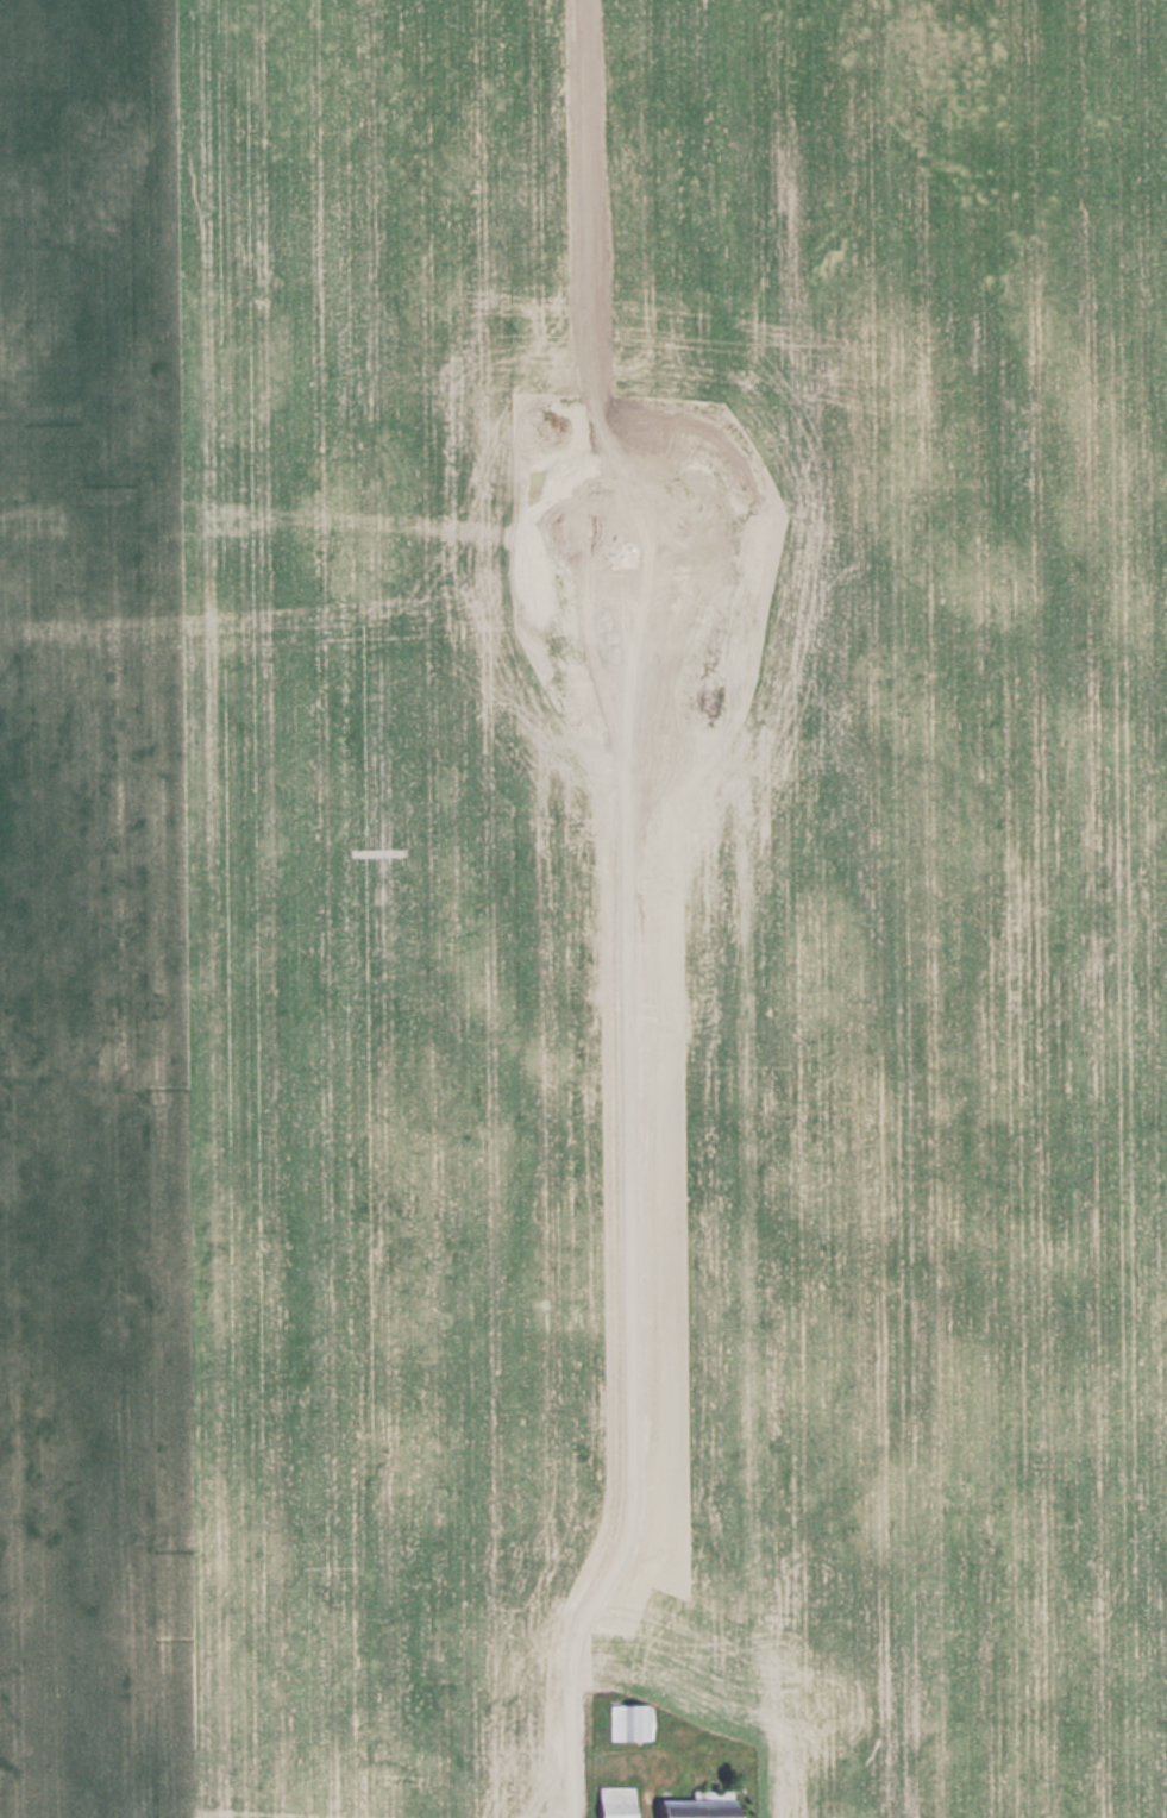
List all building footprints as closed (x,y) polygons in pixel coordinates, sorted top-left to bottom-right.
[(611,1738),(646,1738),(646,1704),(611,1704),(611,1738)] [(600,1784),(600,1817),(639,1817),(639,1784),(600,1784)] [(694,1789),(694,1797),(662,1797),(662,1817),(747,1817),(747,1800),(735,1800),(735,1789),(694,1789)]
